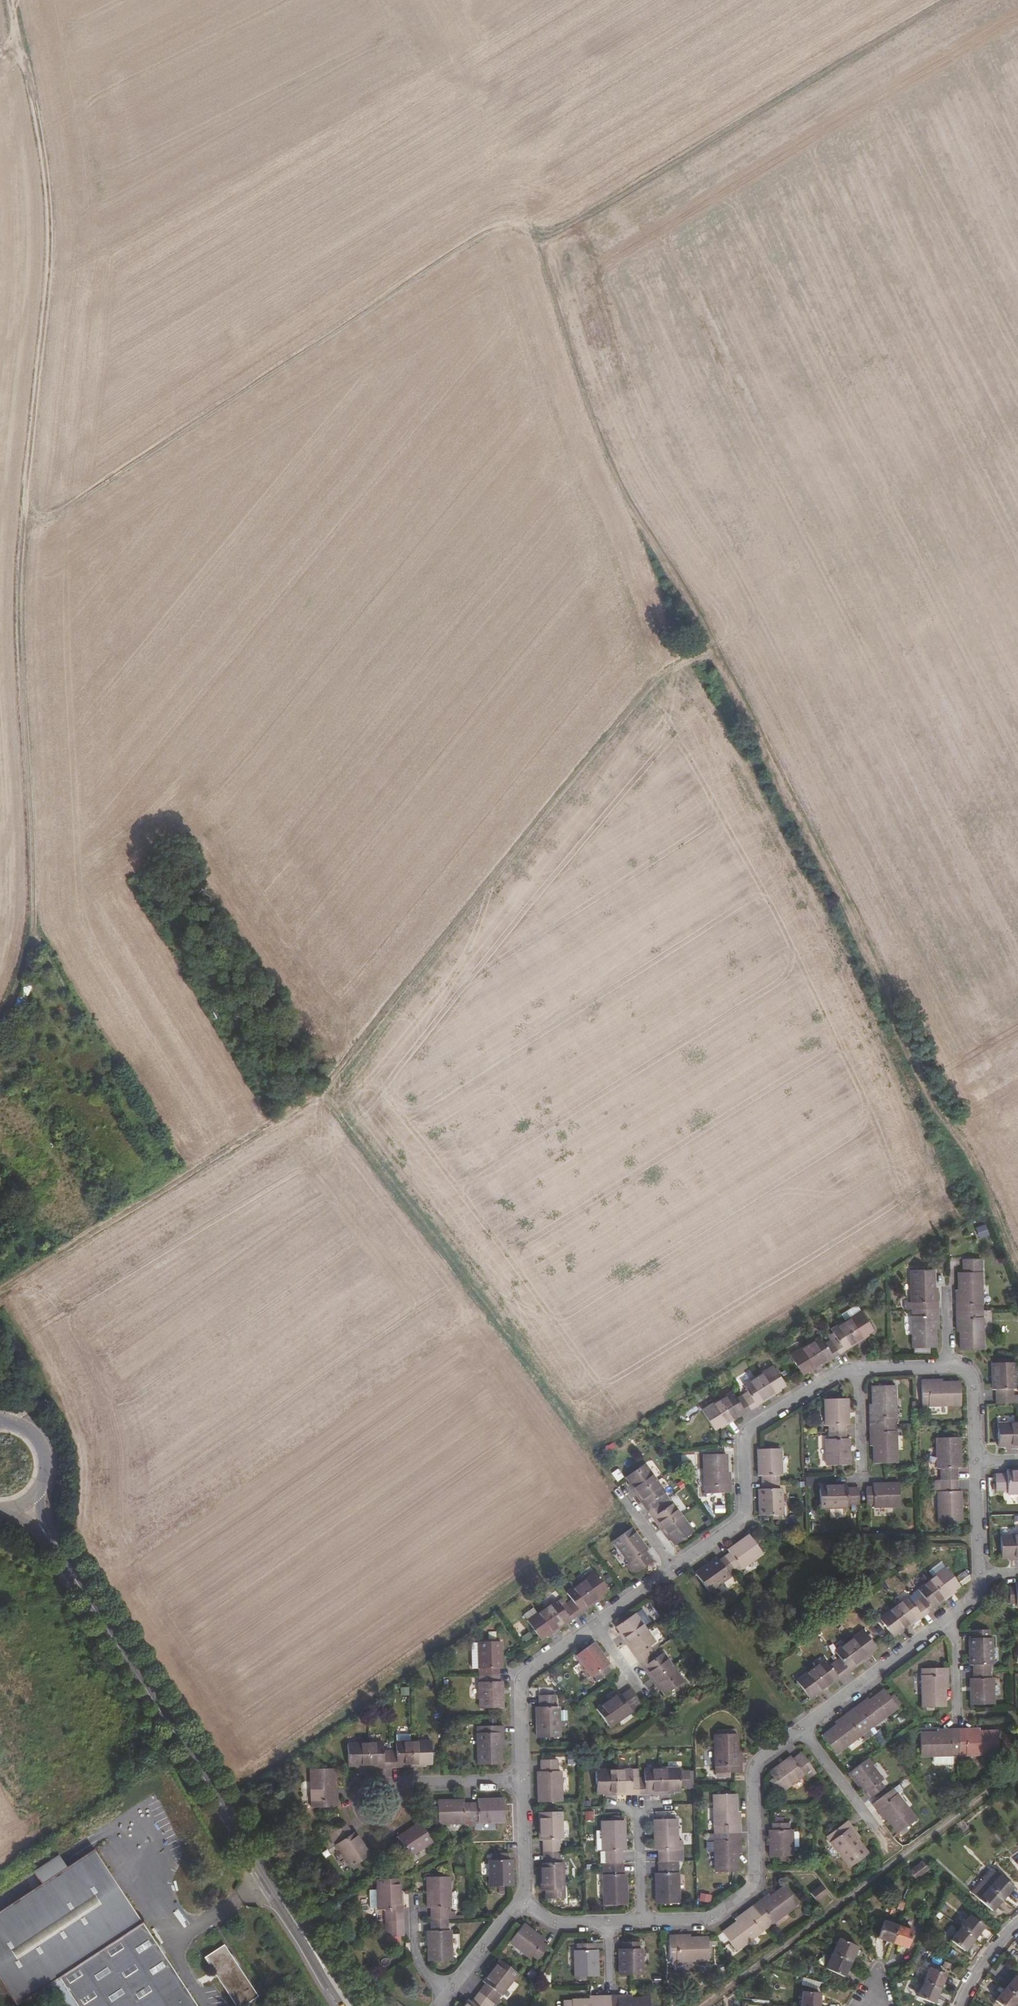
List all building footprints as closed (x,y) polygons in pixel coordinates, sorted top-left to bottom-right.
[(937,1310),(937,1304),(937,1295),(934,1295),(933,1265),(912,1265),(912,1304),(913,1341),(935,1341),(934,1310),(937,1310)] [(983,1342),(982,1305),(981,1265),(959,1266),(959,1299),(955,1298),(955,1305),(955,1311),(959,1311),(961,1343),(983,1342)] [(859,1304),(842,1315),(829,1323),(833,1329),(829,1333),(822,1337),(817,1330),(805,1338),(789,1349),(800,1367),(817,1357),(830,1348),(832,1351),(838,1347),(843,1343),(841,1342),(854,1334),(871,1323),(859,1304)] [(997,1400),(1017,1400),(1017,1391),(1012,1391),(1013,1385),(1014,1385),(1014,1358),(993,1358),(993,1386),(996,1386),(997,1400)] [(770,1360),(753,1371),(741,1379),(744,1385),(739,1388),(734,1392),(730,1386),(717,1394),(699,1406),(711,1424),(728,1412),(741,1404),(743,1406),(748,1403),(753,1399),(752,1397),(764,1389),(782,1378),(770,1360)] [(921,1375),(921,1401),(959,1401),(959,1379),(928,1379),(927,1375),(921,1375)] [(896,1458),(896,1420),(895,1382),(874,1382),(874,1412),(870,1412),(870,1420),(870,1426),(874,1426),(875,1458),(896,1458)] [(846,1434),(846,1427),(846,1418),(847,1418),(846,1394),(825,1394),(825,1420),(829,1420),(828,1428),(828,1433),(826,1434),(826,1460),(847,1460),(847,1433),(846,1434)] [(998,1419),(998,1442),(1017,1442),(1017,1419),(998,1419)] [(957,1488),(957,1476),(957,1464),(959,1464),(959,1435),(936,1435),(936,1465),(940,1465),(940,1476),(940,1488),(937,1488),(937,1518),(960,1518),(960,1488),(957,1488)] [(779,1445),(758,1445),(758,1469),(760,1469),(760,1477),(760,1484),(758,1484),(758,1511),(780,1509),(780,1483),(777,1483),(777,1477),(777,1469),(780,1470),(779,1445)] [(701,1450),(702,1489),(728,1489),(728,1481),(723,1481),(722,1450),(701,1450)] [(661,1486),(653,1475),(641,1458),(622,1472),(635,1489),(643,1500),(642,1501),(646,1508),(649,1512),(651,1511),(660,1524),(670,1539),(689,1526),(678,1511),(668,1497),(663,1502),(660,1498),(655,1491),(661,1486)] [(1008,1490),(1017,1490),(1017,1468),(1007,1469),(1006,1471),(995,1472),(996,1487),(1007,1487),(1008,1490)] [(873,1499),(873,1503),(899,1502),(899,1481),(871,1481),(871,1484),(866,1484),(866,1499),(873,1499)] [(859,1501),(858,1484),(846,1484),(846,1482),(819,1483),(819,1504),(845,1504),(845,1501),(859,1501)] [(629,1559),(636,1568),(654,1555),(647,1546),(649,1544),(633,1523),(616,1536),(631,1557),(629,1559)] [(726,1548),(721,1552),(716,1556),(714,1554),(694,1570),(705,1587),(726,1572),(725,1569),(730,1565),(736,1561),(737,1564),(759,1548),(746,1532),(726,1547),(726,1548)] [(1000,1533),(1001,1556),(1017,1555),(1017,1533),(1000,1533)] [(943,1565),(926,1578),(915,1587),(919,1593),(914,1597),(908,1601),(903,1595),(892,1604),(876,1616),(889,1633),(905,1621),(913,1615),(914,1617),(923,1610),(930,1605),(929,1603),(939,1595),(956,1583),(943,1565)] [(598,1568),(581,1580),(570,1588),(574,1595),(568,1599),(564,1602),(559,1596),(547,1604),(531,1616),(543,1634),(560,1621),(571,1614),(574,1619),(580,1614),(586,1610),(583,1607),(594,1598),(611,1586),(598,1568)] [(1016,1604),(1017,1604),(1017,1582),(1015,1582),(1015,1585),(1008,1584),(1009,1601),(1016,1601),(1016,1604)] [(658,1637),(650,1626),(638,1609),(620,1621),(632,1638),(641,1650),(638,1652),(642,1657),(646,1663),(649,1661),(657,1673),(669,1689),(687,1676),(675,1660),(666,1647),(660,1652),(656,1647),(652,1642),(658,1637)] [(859,1629),(843,1641),(831,1650),(835,1656),(831,1659),(825,1663),(820,1658),(809,1666),(793,1678),(806,1696),(822,1684),(834,1675),(835,1677),(841,1673),(846,1669),(845,1667),(856,1658),(872,1647),(859,1629)] [(484,1633),(484,1660),(487,1660),(487,1668),(487,1674),(484,1674),(484,1699),(506,1699),(506,1673),(504,1673),(504,1667),(504,1659),(506,1659),(506,1633),(484,1633)] [(987,1677),(987,1670),(987,1662),(990,1662),(990,1636),(968,1637),(969,1663),(972,1663),(972,1670),(972,1679),(969,1678),(970,1703),(991,1703),(990,1677),(987,1677)] [(597,1668),(601,1674),(615,1664),(610,1658),(611,1657),(597,1637),(580,1650),(594,1670),(597,1668)] [(921,1666),(921,1705),(944,1705),(942,1673),(947,1673),(947,1665),(921,1666)] [(600,1704),(613,1722),(635,1706),(634,1704),(643,1697),(634,1685),(625,1692),(622,1688),(600,1704)] [(854,1704),(848,1709),(843,1713),(846,1716),(821,1735),(834,1752),(864,1729),(895,1706),(881,1688),(856,1707),(854,1704)] [(540,1701),(541,1730),(562,1730),(561,1701),(559,1701),(558,1689),(543,1689),(543,1701),(540,1701)] [(482,1717),(482,1757),(504,1756),(505,1723),(507,1723),(507,1717),(482,1717)] [(964,1727),(958,1727),(951,1728),(951,1732),(919,1733),(920,1755),(958,1754),(996,1753),(996,1731),(964,1732),(964,1727)] [(717,1729),(718,1767),(744,1766),(744,1759),(740,1759),(738,1728),(717,1729)] [(434,1733),(414,1733),(399,1733),(399,1741),(393,1741),(386,1741),(386,1734),(372,1734),(351,1735),(351,1757),(373,1757),(386,1756),(386,1760),(393,1760),(400,1760),(400,1756),(414,1755),(434,1755),(434,1733)] [(819,1768),(803,1747),(795,1753),(794,1751),(773,1766),(787,1784),(807,1769),(811,1774),(819,1768)] [(543,1796),(564,1796),(563,1763),(561,1763),(561,1752),(546,1753),(546,1764),(542,1764),(543,1796)] [(881,1778),(865,1758),(847,1772),(862,1792),(865,1790),(869,1796),(883,1785),(879,1780),(881,1778)] [(314,1760),(314,1799),(339,1799),(339,1791),(336,1791),(336,1759),(314,1760)] [(685,1761),(662,1762),(649,1763),(649,1771),(642,1770),(637,1770),(636,1763),(620,1764),(601,1764),(601,1786),(621,1786),(636,1785),(636,1788),(642,1788),(649,1788),(650,1785),(663,1784),(686,1784),(685,1761)] [(915,1818),(892,1788),(871,1804),(875,1809),(878,1806),(897,1831),(915,1818)] [(744,1833),(743,1827),(743,1820),(739,1820),(738,1789),(716,1789),(717,1828),(718,1865),(741,1864),(740,1833),(744,1833)] [(483,1796),(474,1796),(468,1796),(468,1794),(443,1795),(443,1816),(469,1816),(469,1813),(474,1813),(483,1813),(483,1816),(509,1816),(509,1793),(483,1794),(483,1796)] [(563,1855),(563,1844),(563,1831),(565,1831),(564,1806),(544,1806),(544,1832),(547,1832),(547,1845),(547,1855),(544,1855),(545,1883),(566,1883),(565,1855),(563,1855)] [(676,1814),(654,1815),(654,1843),(660,1843),(660,1857),(661,1867),(655,1867),(656,1898),(677,1898),(676,1867),(674,1867),(673,1856),(673,1842),(676,1842),(676,1814)] [(354,1825),(347,1815),(334,1824),(340,1833),(338,1835),(352,1857),(370,1846),(357,1824),(354,1825)] [(850,1815),(830,1831),(855,1862),(872,1849),(852,1823),(855,1821),(850,1815)] [(627,1816),(606,1817),(606,1824),(607,1843),(607,1845),(610,1846),(610,1858),(611,1869),(607,1869),(608,1899),(631,1898),(629,1868),(627,1868),(626,1858),(626,1845),(628,1845),(627,1816)] [(774,1851),(796,1850),(795,1825),(793,1825),(793,1817),(776,1818),(776,1826),(773,1825),(774,1851)] [(407,1848),(408,1850),(429,1836),(418,1819),(397,1832),(398,1834),(391,1839),(401,1852),(407,1848)] [(607,1843),(606,1824),(599,1824),(599,1844),(607,1843)] [(0,1906),(0,1965),(20,1997),(63,1971),(84,2005),(202,2005),(101,1843),(0,1906)] [(493,1856),(493,1882),(514,1881),(513,1855),(512,1855),(512,1849),(496,1850),(496,1856),(493,1856)] [(928,1869),(923,1862),(910,1871),(916,1878),(928,1869)] [(452,1870),(430,1871),(430,1900),(433,1900),(433,1913),(433,1925),(430,1925),(431,1954),(452,1954),(452,1924),(448,1924),(448,1912),(448,1901),(452,1901),(452,1870)] [(387,1902),(387,1914),(404,1914),(403,1902),(401,1902),(401,1872),(380,1872),(380,1902),(387,1902)] [(997,1872),(985,1883),(1004,1901),(1015,1890),(997,1872)] [(762,1898),(755,1904),(750,1907),(752,1910),(727,1929),(740,1946),(769,1925),(802,1901),(788,1883),(764,1901),(762,1898)] [(1004,1901),(985,1883),(974,1894),(993,1912),(1004,1901)] [(814,1897),(820,1904),(828,1898),(823,1890),(814,1897)] [(525,1919),(512,1936),(531,1952),(534,1949),(539,1953),(549,1942),(543,1937),(545,1936),(525,1919)] [(973,1919),(963,1930),(976,1940),(986,1929),(973,1919)] [(893,1943),(898,1928),(884,1923),(879,1937),(893,1943)] [(914,1933),(898,1928),(893,1943),(909,1948),(914,1933)] [(976,1940),(963,1930),(953,1942),(965,1952),(976,1940)] [(672,1932),(672,1957),(710,1956),(710,1934),(679,1935),(679,1932),(672,1932)] [(228,1938),(207,1951),(238,2004),(259,1991),(228,1938)] [(644,1971),(643,1945),(641,1945),(641,1938),(625,1938),(625,1945),(622,1945),(622,1971),(644,1971)] [(576,1947),(577,1973),(599,1972),(598,1946),(595,1947),(594,1939),(579,1940),(579,1947),(576,1947)] [(841,1941),(833,1956),(850,1964),(857,1949),(841,1941)] [(517,1967),(501,1954),(484,1975),(485,1978),(478,1986),(471,1995),(468,1996),(460,2005),(484,2005),(483,2005),(490,1996),(498,1987),(501,1989),(517,1967)] [(850,1964),(833,1956),(825,1973),(842,1980),(850,1964)] [(930,1970),(924,1984),(940,1991),(946,1976),(930,1970)] [(1007,1991),(1017,2000),(1017,1979),(1007,1991)] [(940,1991),(924,1984),(918,1998),(934,2004),(940,1991)] [(1007,1991),(997,2002),(1001,2005),(1017,2005),(1017,2000),(1007,1991)] [(573,2005),(651,2005),(650,1994),(619,1995),(619,1993),(604,1993),(604,1996),(573,1996),(573,2005)] [(802,2005),(819,2005),(820,1994),(803,1993),(802,2005)]
